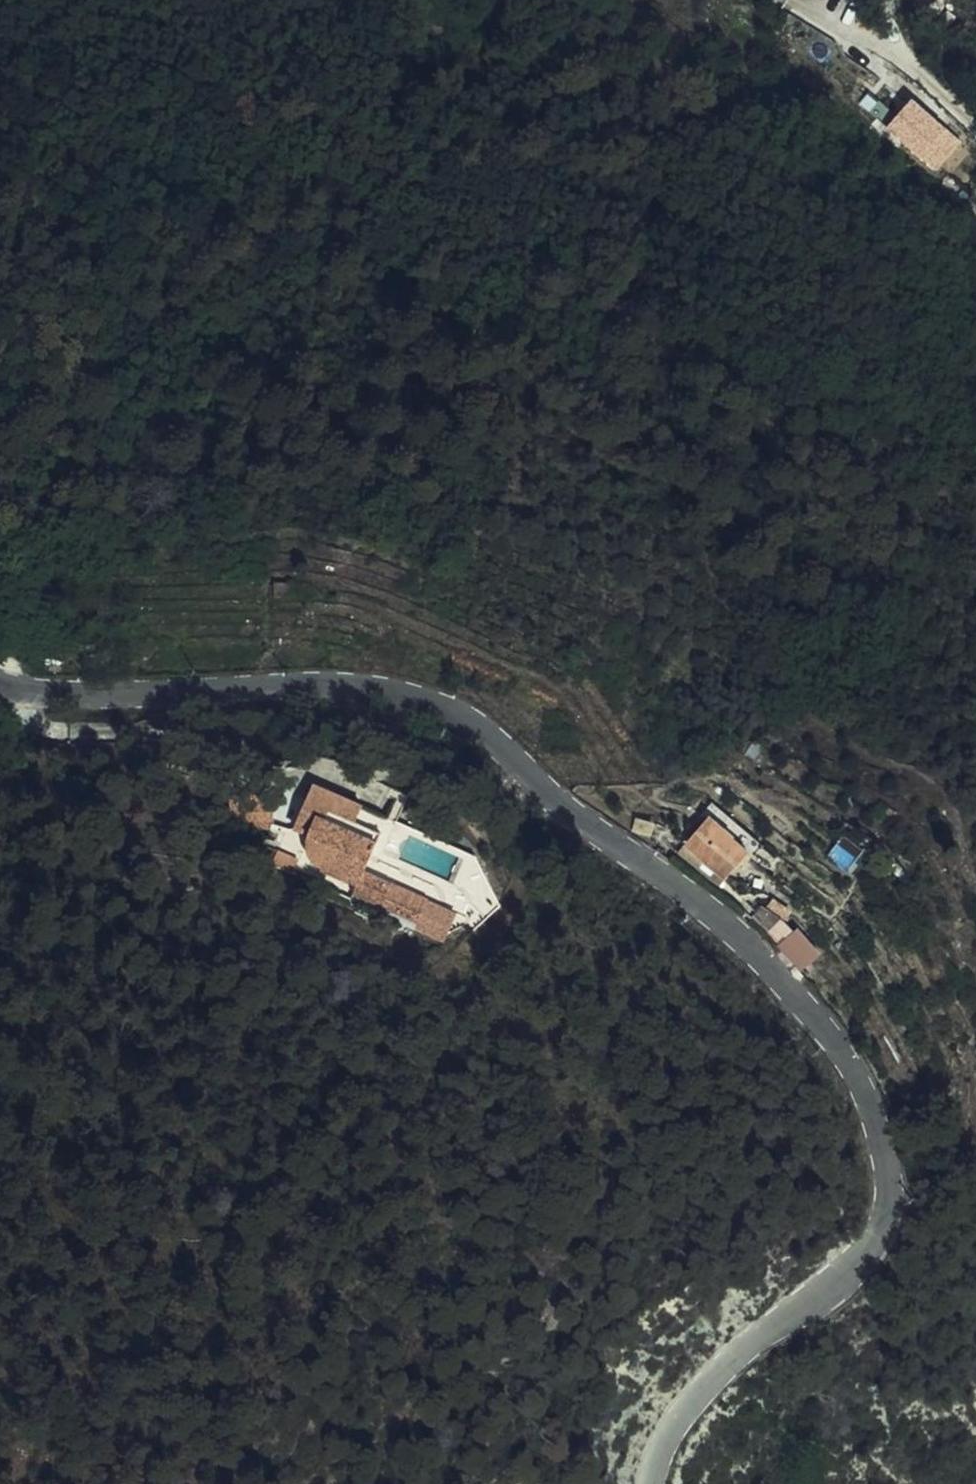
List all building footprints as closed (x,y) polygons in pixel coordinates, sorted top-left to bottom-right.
[(910,99),(884,128),(939,175),(964,147),(910,99)] [(292,582),(274,582),(275,599),(292,599),(292,582)] [(365,865),(383,825),(300,783),(279,825),(295,833),(292,848),(301,867),(338,887),(335,895),(413,935),(430,898),(365,865)] [(703,818),(681,849),(722,880),(745,849),(703,818)] [(804,970),(825,950),(800,924),(779,943),(804,970)]
